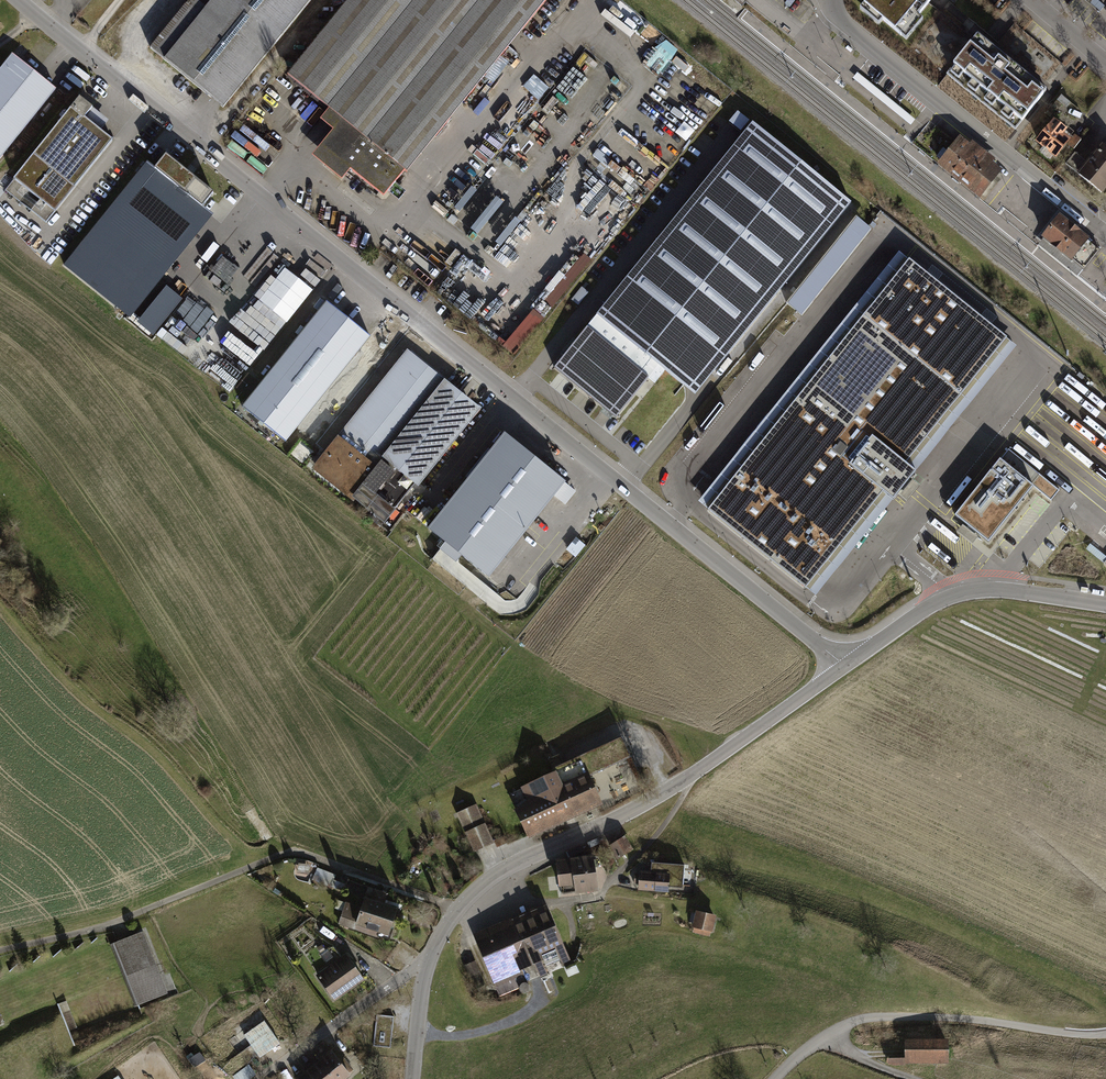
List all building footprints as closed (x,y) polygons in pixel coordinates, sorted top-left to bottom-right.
[(150,48),(223,107),(310,0),(213,0),(206,9),(195,0),(190,0),(150,48)] [(287,75),(341,119),(311,156),(342,181),(351,170),(384,196),(405,171),(406,172),(547,0),(348,0),(287,75)] [(859,10),(878,25),(882,20),(906,40),(922,21),(918,17),(932,0),(867,0),(859,10)] [(978,36),(953,66),(1022,121),(1046,91),(978,36)] [(56,89),(12,54),(0,69),(0,158),(56,89)] [(14,179),(5,190),(46,223),(113,140),(100,131),(84,118),(92,108),(80,97),(14,179)] [(108,121),(92,108),(84,118),(100,131),(108,121)] [(1051,120),(1033,142),(1039,146),(1036,149),(1050,160),(1052,157),(1055,159),(1066,145),(1070,140),(1063,135),(1065,131),(1051,120)] [(715,170),(613,295),(614,295),(615,295),(712,373),(851,203),(753,124),(715,170)] [(1070,140),(1066,145),(1072,150),(1081,139),(1075,134),(1070,140)] [(955,143),(941,160),(978,189),(992,172),(955,143)] [(1088,163),(1075,153),(1066,164),(1100,192),(1105,185),(1105,148),(1102,145),(1088,163)] [(166,156),(155,169),(199,203),(203,206),(213,194),(166,156)] [(147,162),(64,265),(115,306),(199,203),(155,169),(147,162)] [(581,183),(594,193),(607,177),(593,167),(581,183)] [(857,213),(788,303),(803,315),(873,224),(857,213)] [(1100,250),(1060,217),(1044,237),(1084,269),(1100,250)] [(504,343),(517,353),(592,257),(584,251),(545,300),(541,297),(504,343)] [(217,259),(211,266),(224,276),(234,263),(222,254),(218,260),(217,259)] [(843,322),(849,327),(901,261),(898,259),(892,267),(888,264),(843,322)] [(910,260),(707,512),(806,590),(884,494),(894,502),(900,495),(906,487),(912,480),(917,474),(907,465),(1009,339),(910,260)] [(312,290),(285,268),(259,301),(286,323),(312,290)] [(699,390),(712,373),(615,295),(614,295),(613,295),(606,304),(598,313),(599,314),(598,315),(659,364),(659,365),(665,370),(664,371),(694,395),(699,390)] [(285,442),(370,337),(327,302),(242,407),(285,442)] [(654,383),(664,371),(665,370),(659,365),(659,364),(598,315),(599,314),(598,313),(554,367),(616,418),(648,378),(654,383)] [(402,362),(339,441),(376,470),(381,463),(385,458),(439,391),(402,362)] [(469,416),(439,391),(385,458),(416,483),(469,416)] [(429,530),(491,578),(567,484),(506,435),(429,530)] [(376,470),(339,441),(317,469),(353,498),(376,470)] [(1002,461),(956,518),(972,531),(990,545),(1035,489),(1052,502),(1060,491),(1009,450),(1001,461),(1002,461)] [(416,483),(385,458),(381,463),(392,471),(374,493),(394,510),(416,483)] [(376,470),(353,498),(384,522),(394,510),(374,493),(392,471),(381,463),(376,470)] [(919,485),(912,480),(906,487),(900,495),(907,501),(913,493),(919,485)] [(960,530),(958,532),(974,544),(976,542),(979,538),(963,526),(960,530)] [(516,811),(529,841),(604,806),(591,777),(631,759),(633,758),(623,737),(564,764),(553,769),(554,773),(521,788),(528,802),(514,808),(516,811)] [(457,814),(474,853),(495,844),(477,805),(457,814)] [(505,836),(494,841),(497,848),(508,843),(505,836)] [(609,848),(617,861),(634,850),(626,837),(609,848)] [(577,895),(600,892),(595,856),(572,859),(576,893),(577,895)] [(561,895),(576,893),(572,859),(557,861),(561,895)] [(298,877),(309,879),(311,861),(300,860),(298,877)] [(638,883),(637,889),(668,892),(669,886),(682,887),(682,884),(683,884),(684,867),(684,864),(651,861),(650,870),(639,869),(639,873),(634,872),(633,883),(638,883)] [(321,866),(316,873),(330,883),(335,876),(321,866)] [(348,898),(361,903),(362,900),(370,902),(381,906),(385,893),(353,883),(348,898)] [(366,936),(368,928),(398,937),(405,914),(394,910),(398,897),(385,893),(381,906),(370,902),(365,918),(352,913),(346,930),(366,936)] [(473,932),(494,983),(523,970),(521,967),(534,961),(540,976),(550,972),(572,962),(546,901),(473,932)] [(691,926),(693,927),(692,931),(709,936),(711,931),(712,931),(716,914),(695,909),(691,926)] [(118,942),(111,945),(136,1007),(168,993),(144,932),(118,942)] [(346,955),(316,976),(335,1002),(365,981),(346,955)] [(393,1022),(394,1015),(377,1014),(373,1045),(391,1047),(392,1028),(393,1022)] [(280,1044),(264,1021),(243,1035),(259,1058),(280,1044)] [(949,1040),(905,1040),(905,1057),(888,1057),(888,1065),(949,1065),(949,1040)] [(338,1078),(349,1069),(331,1048),(320,1057),(338,1078)] [(338,1078),(320,1057),(295,1078),(296,1078),(337,1078),(338,1078)] [(233,1076),(235,1078),(248,1078),(256,1074),(249,1064),(233,1076)]
